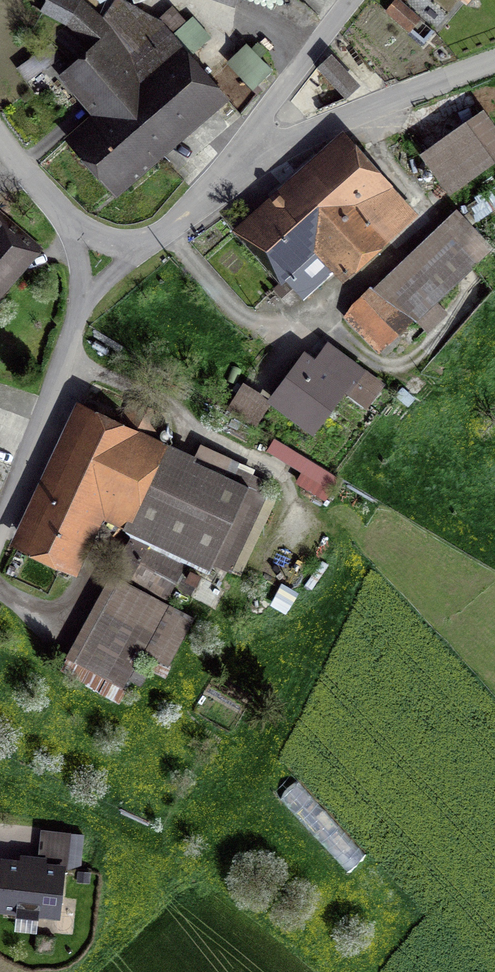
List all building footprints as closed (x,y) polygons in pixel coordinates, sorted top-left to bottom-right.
[(160,22),(118,2),(102,23),(83,0),(49,0),(43,11),(67,26),(96,50),(77,66),(116,113),(81,142),(113,181),(221,91),(160,22)] [(421,18),(399,1),(391,12),(413,29),(421,18)] [(418,144),(454,191),(494,161),(494,118),(480,97),(418,144)] [(346,136),(239,229),(284,280),(275,288),(288,302),(334,263),(344,275),(414,214),(346,136)] [(37,246),(0,213),(0,287),(37,246)] [(383,274),(422,315),(481,261),(442,220),(383,274)] [(422,315),(383,274),(350,305),(388,346),(422,315)] [(303,356),(273,400),(315,429),(344,387),(350,391),(365,370),(337,351),(324,370),(303,356)] [(267,404),(242,388),(229,408),(255,424),(267,404)] [(84,407),(23,541),(71,563),(95,511),(141,531),(184,551),(234,573),(270,493),(227,474),(233,460),(198,445),(192,459),(162,445),(171,426),(126,406),(119,423),(84,407)] [(337,470),(277,432),(268,446),(299,466),(294,475),(322,493),(337,470)] [(181,567),(132,539),(116,568),(166,595),(181,567)] [(168,604),(114,575),(62,671),(116,700),(168,604)] [(4,855),(0,891),(0,911),(57,918),(64,862),(4,855)]
